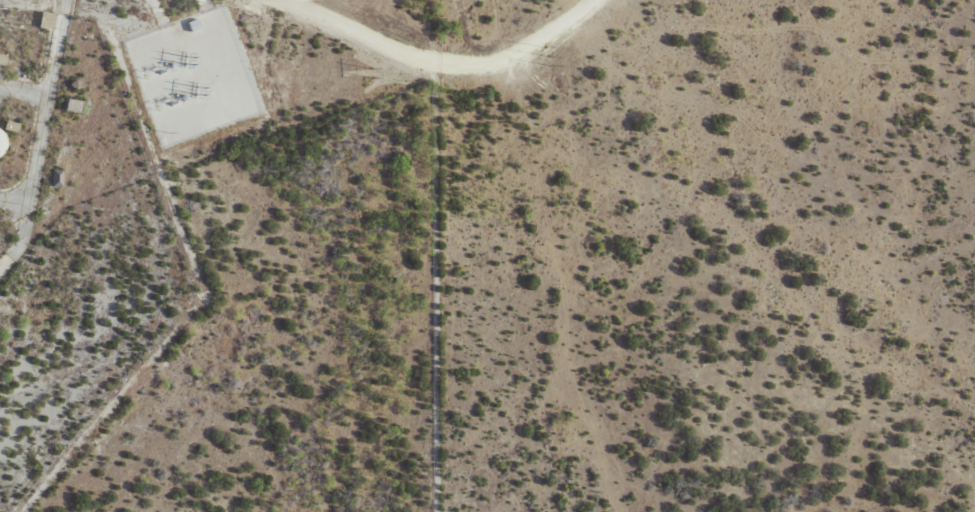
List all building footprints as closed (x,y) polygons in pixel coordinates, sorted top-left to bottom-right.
[(198,28),(187,32),(184,22),(195,18),(198,28)]
